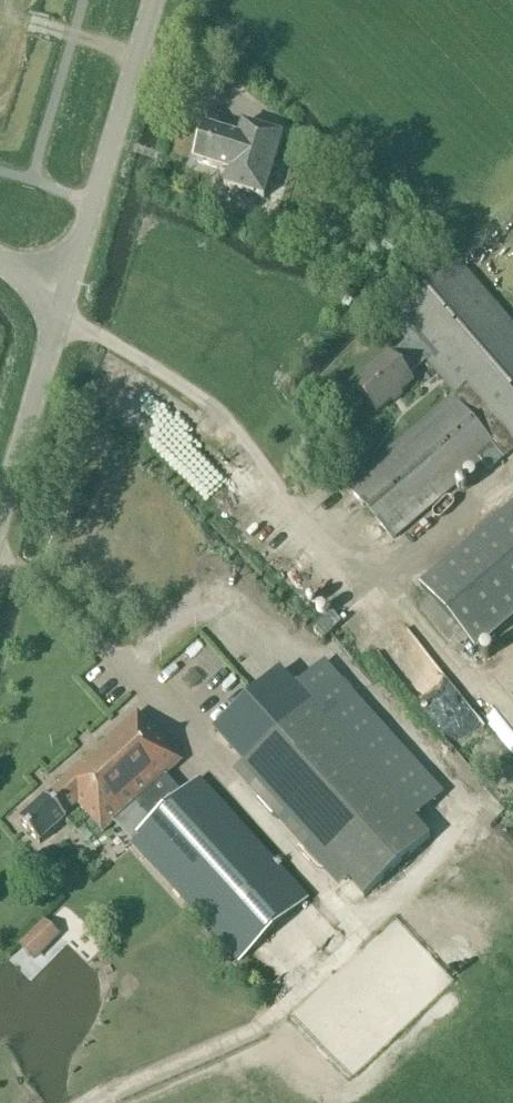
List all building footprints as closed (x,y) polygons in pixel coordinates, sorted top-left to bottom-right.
[(222,187),(262,199),(280,137),(240,125),(236,139),(204,130),(194,162),(227,172),(222,187)] [(367,376),(353,388),(375,413),(411,383),(407,378),(425,363),(453,395),(345,487),(390,540),(494,451),(502,460),(512,450),(512,328),(458,264),(390,323),(407,342),(390,357),(387,354),(365,374),(367,376)] [(419,587),(475,652),(512,619),(512,505),(419,587)] [(279,672),(214,732),(364,898),(430,839),(279,672)] [(44,797),(17,822),(37,844),(64,820),(61,817),(75,805),(100,833),(111,823),(236,961),(305,899),(196,779),(179,794),(163,776),(179,761),(135,712),(56,784),(58,787),(45,799),(44,797)] [(48,913),(21,937),(37,955),(64,930),(48,913)]
